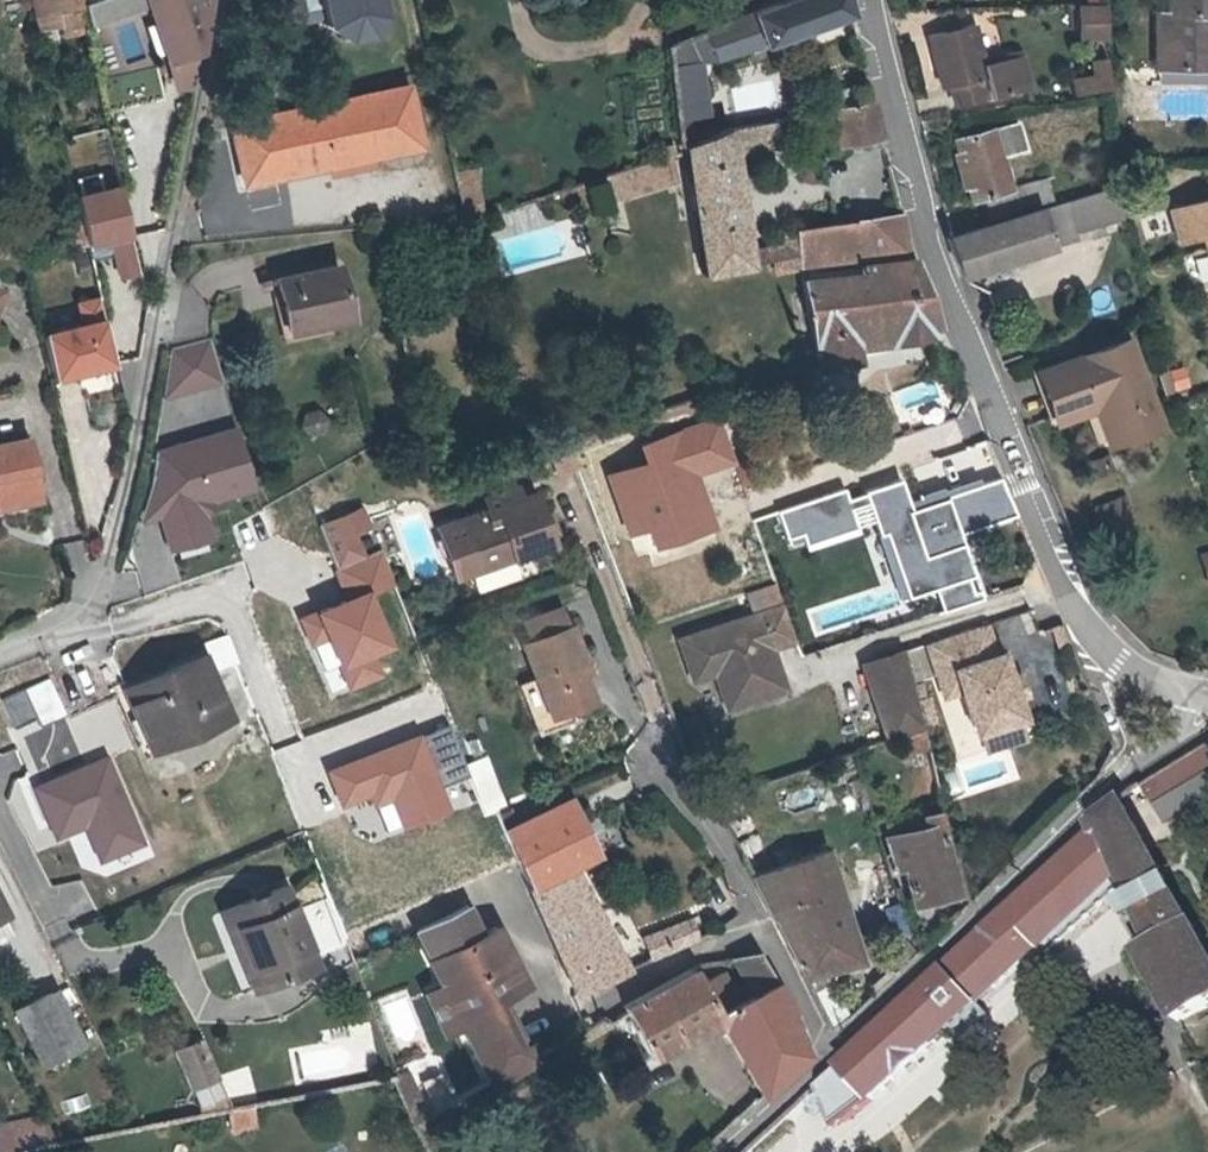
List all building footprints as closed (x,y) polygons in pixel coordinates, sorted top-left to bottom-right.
[(41,26),(63,22),(66,34),(89,29),(83,0),(35,0),(41,26)] [(175,90),(190,90),(209,0),(145,0),(175,90)] [(291,13),(299,20),(320,15),(321,23),(342,36),(364,30),(378,8),(376,0),(287,0),(291,13)] [(678,117),(688,116),(710,112),(701,60),(766,41),(851,11),(848,0),(781,0),(671,41),(678,117)] [(1205,70),(1207,70),(1207,0),(1169,0),(1169,15),(1157,15),(1157,70),(1173,70),(1205,70)] [(1084,34),(1108,34),(1108,3),(1084,3),(1084,34)] [(932,36),(945,84),(951,83),(957,104),(989,96),(990,97),(1035,86),(1028,53),(986,64),(976,25),(963,28),(961,23),(947,27),(948,31),(932,36)] [(1072,93),(1113,90),(1110,55),(1090,57),(1091,73),(1070,74),(1072,93)] [(843,105),(874,99),(870,83),(840,89),(843,105)] [(423,144),(409,84),(232,124),(246,182),(423,144)] [(874,99),(843,105),(835,107),(841,142),(882,133),(874,99)] [(688,116),(678,117),(680,127),(689,126),(688,116)] [(775,119),(776,131),(787,128),(786,117),(775,119)] [(775,119),(730,128),(734,152),(778,143),(776,131),(775,119)] [(957,138),(975,197),(984,194),(991,216),(1030,205),(1024,183),(1012,187),(1003,155),(1027,148),(1020,121),(957,138)] [(751,263),(748,248),(734,152),(730,128),(688,143),(690,149),(707,272),(751,263)] [(616,202),(680,184),(671,151),(606,170),(616,202)] [(475,167),(455,171),(467,220),(486,215),(475,167)] [(119,185),(75,195),(85,240),(110,235),(113,250),(119,278),(138,274),(119,185)] [(1121,186),(952,239),(963,272),(1047,246),(1048,247),(1131,221),(1121,186)] [(1165,213),(1174,243),(1201,235),(1207,257),(1207,199),(1165,213)] [(798,253),(774,257),(776,271),(801,265),(801,269),(906,253),(901,213),(796,229),(798,253)] [(751,263),(774,257),(798,253),(796,229),(785,230),(785,241),(748,248),(751,263)] [(88,255),(113,250),(110,235),(85,240),(88,255)] [(803,276),(804,286),(795,289),(805,357),(806,362),(818,358),(819,363),(858,357),(855,337),(934,324),(926,285),(917,257),(907,259),(803,276)] [(350,318),(339,266),(279,279),(291,331),(350,318)] [(83,322),(102,317),(97,296),(78,300),(83,322)] [(102,317),(83,322),(42,331),(52,373),(111,360),(102,317)] [(206,329),(166,341),(159,387),(217,371),(206,329)] [(1038,371),(1056,415),(1099,398),(1114,438),(1159,421),(1127,336),(1038,371)] [(231,422),(171,437),(166,464),(173,485),(161,489),(156,502),(165,537),(204,529),(199,506),(204,488),(246,479),(231,422)] [(44,494),(31,435),(0,442),(0,504),(44,494)] [(133,510),(156,502),(161,489),(173,485),(166,464),(171,437),(149,443),(144,474),(133,510)] [(625,476),(591,488),(604,520),(637,508),(625,476)] [(483,503),(431,521),(450,573),(545,538),(526,487),(513,492),(509,480),(479,491),(483,503)] [(986,487),(993,519),(1015,511),(1003,481),(986,487)] [(1122,497),(1094,508),(1101,526),(1128,515),(1122,497)] [(317,520),(333,561),(357,552),(346,524),(363,517),(358,504),(317,520)] [(1015,511),(993,519),(992,519),(1001,543),(1025,534),(1015,511)] [(333,561),(345,593),(363,586),(364,587),(387,578),(375,545),(357,552),(333,561)] [(1203,580),(1207,579),(1207,550),(1199,551),(1203,580)] [(327,600),(297,612),(306,635),(323,628),(334,656),(343,679),(373,667),(364,645),(384,638),(364,587),(363,586),(345,593),(336,596),(339,602),(329,605),(327,600)] [(336,596),(327,600),(329,605),(339,602),(336,596)] [(677,634),(691,675),(713,668),(724,703),(760,691),(756,680),(779,673),(773,656),(765,652),(763,645),(769,643),(792,635),(781,601),(677,634)] [(926,641),(936,673),(953,668),(960,689),(973,731),(1020,715),(1014,695),(1007,676),(1000,651),(994,653),(984,622),(926,641)] [(524,645),(538,679),(522,687),(537,725),(595,701),(582,668),(587,666),(571,626),(524,645)] [(317,663),(334,656),(323,628),(306,635),(317,663)] [(769,643),(763,645),(765,652),(773,656),(769,643)] [(911,677),(911,678),(928,673),(919,643),(903,648),(911,677)] [(911,677),(903,648),(862,661),(883,726),(888,741),(924,730),(911,678),(911,677)] [(217,709),(196,654),(118,684),(139,739),(217,709)] [(960,689),(953,668),(936,673),(943,694),(960,689)] [(35,720),(61,709),(44,672),(19,683),(32,713),(35,720)] [(760,691),(782,684),(779,673),(756,680),(760,691)] [(1024,692),(1018,673),(1007,676),(1014,695),(1024,692)] [(32,713),(19,683),(0,692),(0,700),(10,723),(32,713)] [(443,720),(323,766),(335,797),(363,786),(372,783),(376,794),(385,790),(396,820),(439,804),(431,783),(462,771),(443,720)] [(883,726),(853,735),(858,750),(863,749),(888,741),(883,726)] [(1207,776),(1207,745),(1144,787),(1156,808),(1207,776)] [(101,754),(30,783),(41,811),(48,808),(56,829),(79,820),(93,854),(135,837),(101,754)] [(487,755),(465,764),(481,804),(503,795),(487,755)] [(378,827),(396,820),(385,790),(376,794),(372,783),(363,786),(378,827)] [(504,832),(516,860),(518,858),(578,993),(629,967),(575,861),(597,850),(580,816),(571,794),(504,832)] [(811,1099),(822,1110),(842,1135),(1048,952),(1126,881),(1136,902),(1127,908),(1138,926),(1144,923),(1152,939),(1138,947),(1175,1020),(1207,1003),(1207,952),(1190,918),(1186,921),(1123,802),(1094,823),(1093,826),(1093,829),(1095,834),(935,982),(811,1099)] [(50,832),(56,829),(48,808),(41,811),(50,832)] [(886,838),(894,873),(906,870),(914,905),(956,897),(938,814),(923,818),(926,827),(886,838)] [(845,915),(840,896),(827,850),(753,875),(774,916),(804,976),(859,964),(845,915)] [(893,889),(840,896),(845,915),(904,908),(897,889),(893,889)] [(234,920),(264,997),(319,976),(289,898),(234,920)] [(10,934),(1,917),(7,913),(0,900),(0,939),(10,934)] [(499,995),(500,997),(526,984),(498,925),(480,933),(466,905),(418,928),(459,1015),(499,995)] [(689,917),(644,937),(653,959),(697,940),(689,917)] [(264,997),(234,920),(216,927),(246,1004),(264,997)] [(622,1008),(627,1017),(653,1059),(721,1022),(761,1097),(809,1054),(790,1009),(760,956),(731,961),(748,995),(716,1013),(692,969),(665,983),(622,1008)] [(23,1008),(52,1060),(78,1046),(51,993),(23,1008)] [(499,995),(459,1015),(491,1081),(537,1055),(530,1040),(517,1046),(495,1000),(500,997),(499,995)] [(52,1060),(23,1008),(15,1012),(42,1065),(52,1060)] [(627,1017),(622,1008),(608,1016),(613,1024),(627,1017)] [(218,1078),(203,1043),(177,1054),(192,1088),(218,1078)] [(230,1130),(256,1128),(255,1104),(229,1106),(230,1130)] [(0,1124),(0,1151),(48,1142),(45,1128),(38,1118),(0,1124)]
